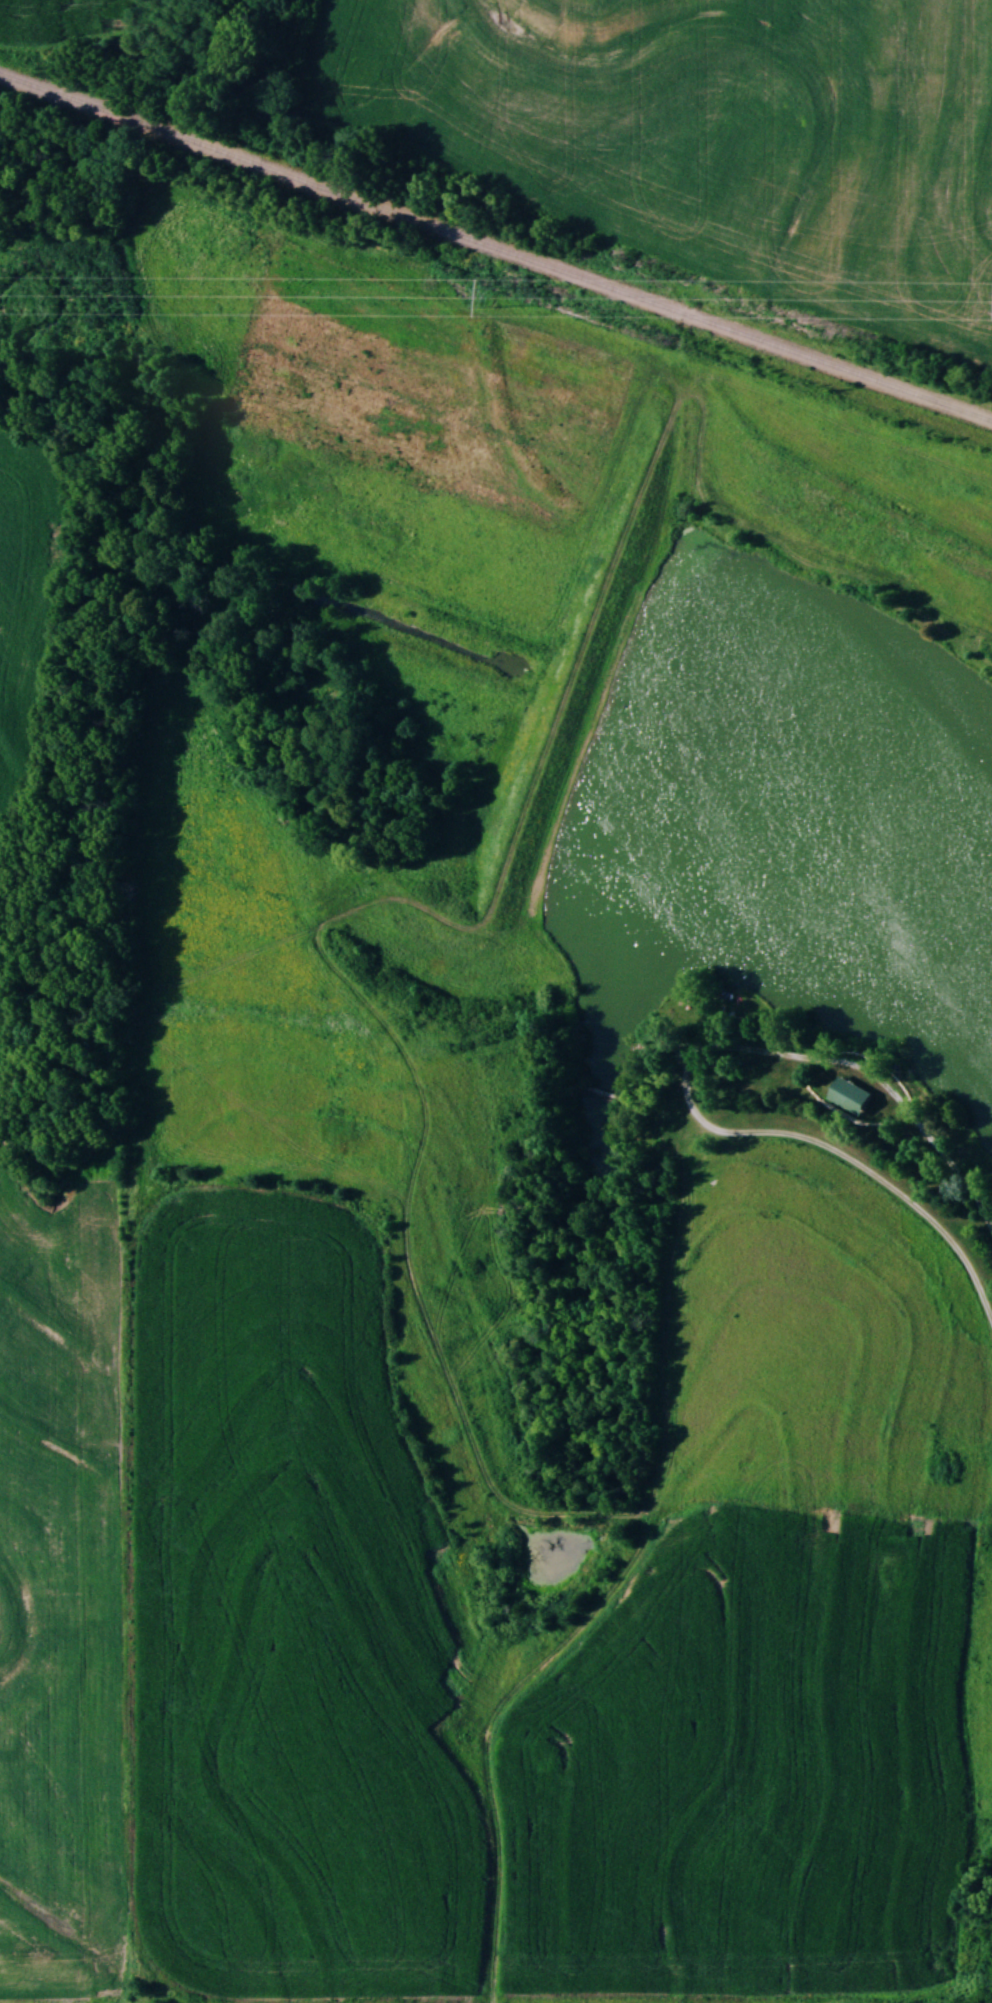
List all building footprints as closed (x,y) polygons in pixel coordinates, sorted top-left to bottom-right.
[(840,1060),(864,1071),(869,1060),(844,1049),(840,1060)]
